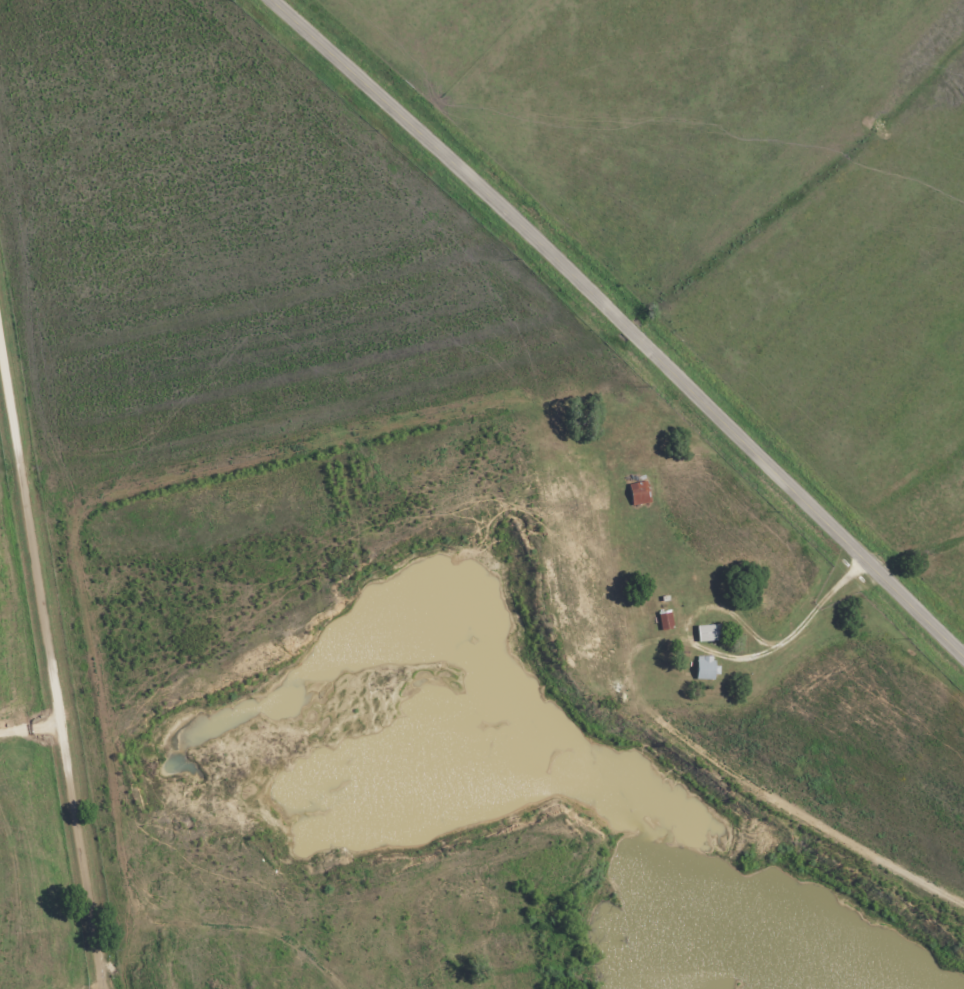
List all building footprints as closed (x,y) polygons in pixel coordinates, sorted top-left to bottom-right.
[(647,503),(645,481),(626,483),(628,504),(647,503)] [(670,628),(669,611),(656,612),(657,629),(670,628)] [(694,624),(694,641),(717,641),(717,624),(694,624)] [(711,679),(711,656),(694,656),(694,679),(711,679)]
